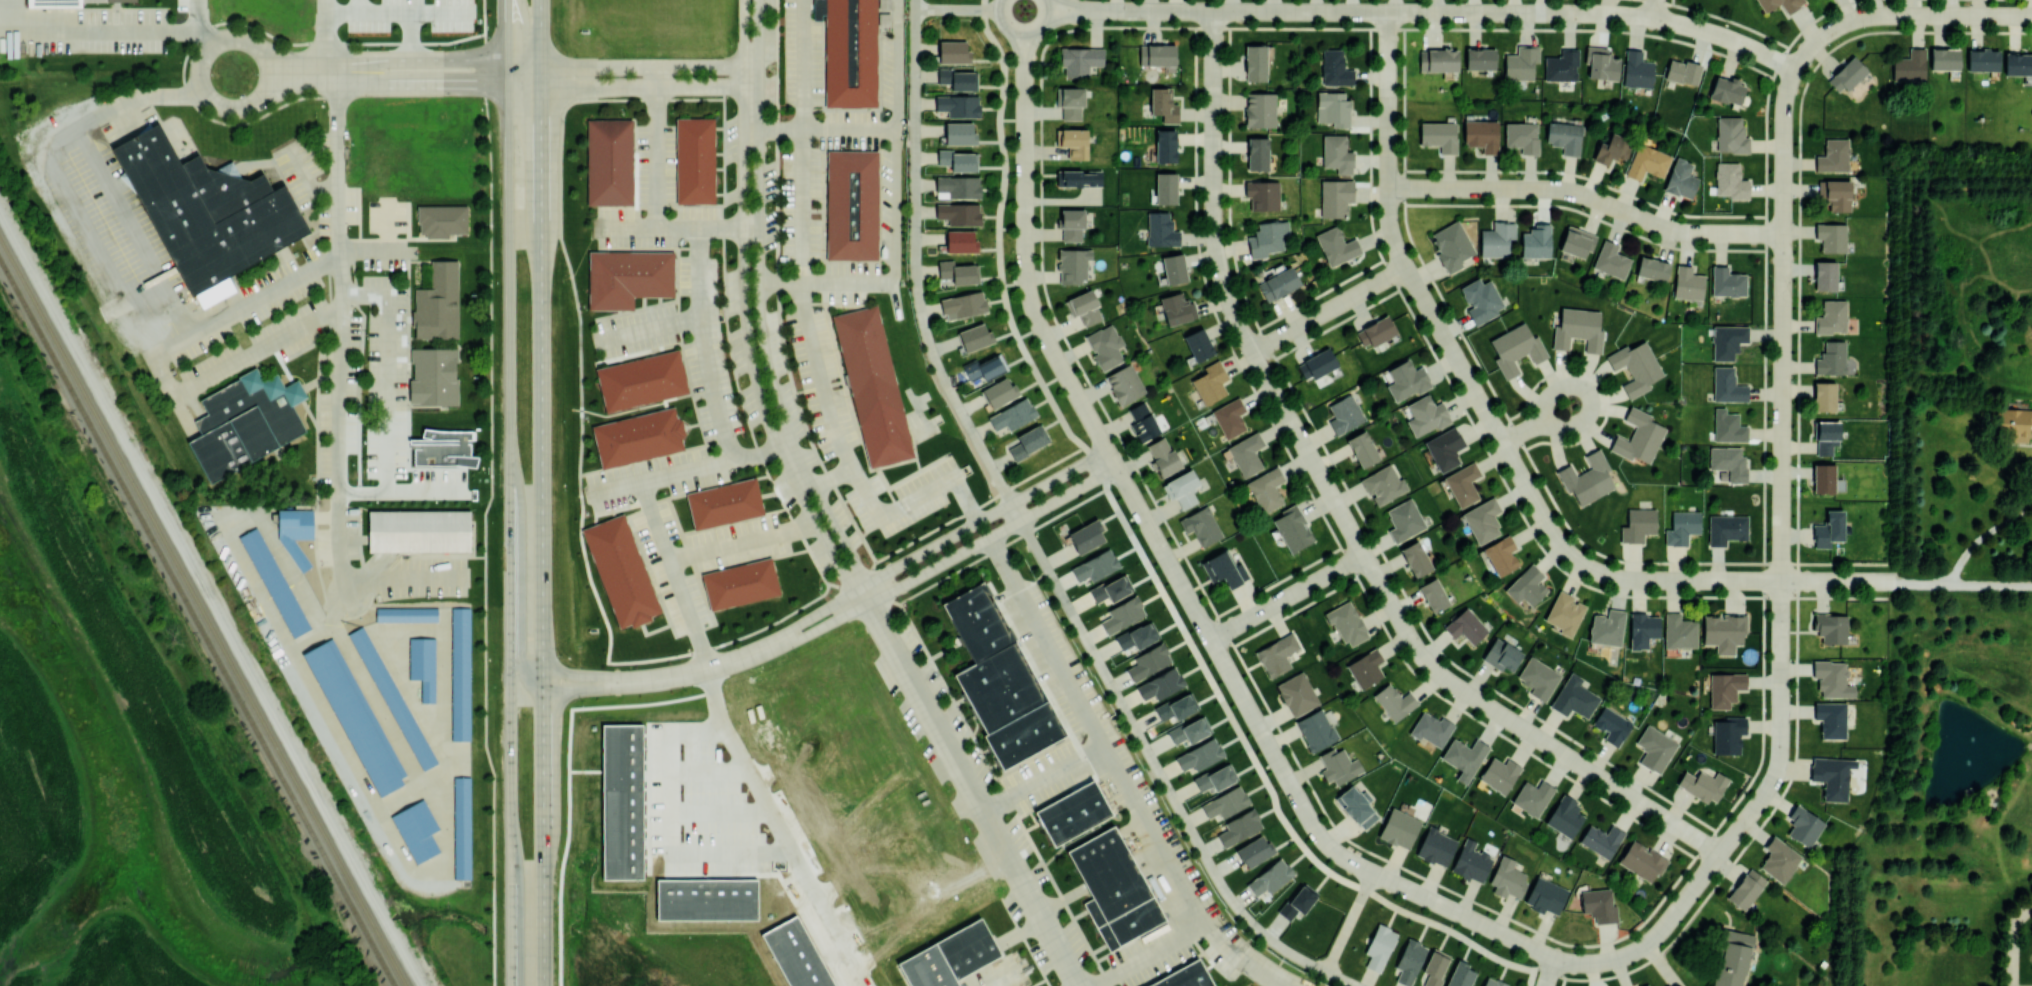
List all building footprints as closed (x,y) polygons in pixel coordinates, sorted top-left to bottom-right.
[(878,105),(877,0),(824,0),(824,105),(878,105)] [(890,0),(878,0),(878,9),(890,8),(890,0)] [(1764,13),(1756,0),(1804,0),(1805,1),(1799,5),(1800,6),(1787,15),(1786,13),(1785,11),(1780,3),(1764,13)] [(941,40),(966,40),(966,50),(970,50),(970,62),(966,62),(964,62),(939,62),(939,55),(938,55),(938,40),(939,40),(941,40)] [(1175,45),(1175,46),(1175,65),(1139,65),(1139,45),(1147,45),(1147,44),(1175,44),(1175,45)] [(1266,45),(1266,81),(1246,81),(1245,45),(1266,45)] [(1533,62),(1533,79),(1505,79),(1505,54),(1517,54),(1517,45),(1538,45),(1538,62),(1533,62)] [(1588,77),(1589,63),(1584,62),(1586,46),(1608,48),(1607,53),(1611,53),(1611,57),(1619,58),(1617,79),(1609,79),(1608,79),(1588,77)] [(1064,66),(1060,66),(1060,47),(1103,48),(1103,66),(1088,66),(1088,76),(1064,76),(1064,66)] [(1420,50),(1427,50),(1427,49),(1443,49),(1443,48),(1450,48),(1450,49),(1458,49),(1458,71),(1428,71),(1427,71),(1420,71),(1420,50)] [(1466,48),(1495,48),(1495,70),(1466,69),(1466,48)] [(1561,56),(1561,48),(1578,48),(1578,66),(1575,66),(1575,72),(1576,72),(1576,80),(1544,80),(1544,73),(1544,72),(1545,57),(1556,57),(1556,55),(1561,56)] [(1909,57),(1909,48),(1924,48),(1924,57),(1924,60),(1924,80),(1892,80),(1892,57),(1909,57)] [(1931,48),(1959,48),(1959,69),(1931,69),(1931,48)] [(1323,65),(1322,49),(1342,49),(1342,56),(1344,56),(1344,67),(1344,69),(1354,69),(1354,84),(1342,84),(1340,84),(1323,84),(1323,77),(1321,77),(1321,65),(1323,65)] [(1641,60),(1654,61),(1651,88),(1638,87),(1637,87),(1623,85),(1627,49),(1642,50),(1641,60)] [(1968,49),(1999,49),(1999,71),(1968,71),(1968,49)] [(2005,53),(2031,53),(2031,75),(2005,75),(2005,53)] [(1846,90),(1843,86),(1838,91),(1827,80),(1854,56),(1862,65),(1864,67),(1867,71),(1846,90)] [(1684,63),(1685,60),(1701,65),(1696,85),(1682,81),(1681,83),(1664,78),(1669,59),(1684,63)] [(952,83),(938,83),(938,68),(954,68),(954,71),(974,71),(974,84),(975,84),(975,90),(974,90),(973,90),(952,90),(952,83)] [(1709,94),(1710,93),(1716,76),(1722,78),(1723,77),(1730,80),(1732,77),(1739,80),(1738,84),(1745,86),(1739,105),(1727,100),(1726,103),(1708,97),(1709,94)] [(1062,106),(1056,106),(1056,87),(1085,88),(1084,106),(1081,106),(1081,120),(1062,119),(1062,106)] [(1171,103),(1178,103),(1178,123),(1162,123),(1162,113),(1150,114),(1150,88),(1166,87),(1166,92),(1169,92),(1169,97),(1171,97),(1171,103)] [(1349,127),(1333,127),(1333,121),(1317,122),(1317,92),(1344,92),(1344,100),(1349,100),(1349,127)] [(1245,107),(1246,107),(1246,93),(1275,93),(1275,127),(1248,127),(1246,127),(1245,127),(1245,107)] [(980,117),(948,117),(948,110),(936,110),(936,95),(978,95),(978,103),(980,103),(980,117)] [(1741,125),(1744,125),(1744,137),(1749,137),(1749,153),(1731,153),(1731,150),(1717,150),(1717,116),(1741,116),(1741,125)] [(632,120),(587,119),(587,204),(631,204),(632,120)] [(675,120),(675,204),(714,204),(713,120),(675,120)] [(1483,154),(1483,145),(1466,145),(1466,142),(1464,142),(1464,120),(1498,120),(1498,139),(1498,142),(1498,154),(1483,154)] [(1548,121),(1580,125),(1582,125),(1583,125),(1582,133),(1581,133),(1580,141),(1579,145),(1578,156),(1562,154),(1563,146),(1550,145),(1550,142),(1545,141),(1548,121)] [(948,122),(972,122),(972,132),(976,132),(976,144),(972,144),(971,144),(946,144),(946,136),(944,136),(944,122),(946,122),(948,122)] [(1457,131),(1455,130),(1455,137),(1456,137),(1456,154),(1440,154),(1440,144),(1420,144),(1420,122),(1454,122),(1455,122),(1457,122),(1457,131)] [(1534,123),(1536,123),(1537,123),(1537,131),(1536,131),(1536,138),(1538,138),(1538,154),(1521,154),(1521,146),(1517,146),(1517,147),(1508,147),(1508,146),(1505,146),(1505,122),(1534,123)] [(115,145),(196,311),(236,291),(228,274),(310,234),(285,183),(272,190),(263,172),(243,182),(232,160),(208,171),(199,154),(180,163),(160,123),(115,145)] [(1068,146),(1056,146),(1056,129),(1087,129),(1087,143),(1087,146),(1087,159),(1068,159),(1068,146)] [(1176,162),(1156,162),(1156,129),(1176,129),(1176,162)] [(1624,159),(1616,156),(1614,159),(1610,158),(1608,165),(1592,158),(1599,141),(1606,144),(1611,132),(1622,136),(1624,137),(1632,140),(1624,159)] [(1345,151),(1353,151),(1353,166),(1352,166),(1352,173),(1337,173),(1337,166),(1323,167),(1323,135),(1345,135),(1345,138),(1346,138),(1346,147),(1345,147),(1345,151)] [(1268,137),(1268,169),(1248,169),(1248,137),(1268,137)] [(1848,138),(1848,147),(1849,147),(1849,154),(1848,154),(1847,163),(1849,163),(1849,169),(1847,169),(1847,171),(1827,171),(1825,171),(1815,171),(1815,155),(1825,155),(1825,138),(1848,138)] [(1630,161),(1638,142),(1672,156),(1663,177),(1658,175),(1658,176),(1650,173),(1650,172),(1644,170),(1640,181),(1625,174),(1629,163),(1630,161)] [(953,152),(977,152),(977,171),(951,171),(951,164),(937,164),(937,149),(953,149),(953,152)] [(827,151),(827,262),(876,262),(876,151),(827,151)] [(1677,195),(1663,189),(1663,187),(1664,185),(1671,170),(1672,167),(1675,158),(1676,157),(1676,156),(1685,159),(1684,160),(1692,164),(1688,174),(1699,179),(1690,199),(1678,194),(1677,195)] [(1715,185),(1716,185),(1716,178),(1715,178),(1715,170),(1716,170),(1716,162),(1739,162),(1739,169),(1740,169),(1740,178),(1739,178),(1739,179),(1748,179),(1748,198),(1729,198),(1729,194),(1716,194),(1716,193),(1715,193),(1715,185)] [(1074,187),(1074,186),(1057,186),(1057,170),(1102,170),(1102,186),(1081,186),(1081,187),(1074,187)] [(1156,172),(1176,172),(1177,204),(1156,204),(1156,172)] [(980,198),(948,198),(948,191),(936,191),(936,176),(978,176),(978,184),(980,184),(980,198)] [(1346,180),(1353,180),(1353,202),(1346,202),(1346,206),(1347,206),(1347,213),(1346,213),(1346,217),(1321,217),(1321,180),(1344,180),(1346,180)] [(1850,196),(1850,198),(1850,211),(1829,211),(1829,198),(1818,198),(1818,180),(1850,180),(1850,196)] [(1245,196),(1245,181),(1250,181),(1253,181),(1279,181),(1279,209),(1250,209),(1250,196),(1245,196)] [(981,225),(948,225),(948,218),(936,218),(936,203),(979,203),(979,211),(981,211),(981,225)] [(468,205),(418,205),(418,236),(449,237),(449,233),(467,233),(468,205)] [(1084,209),(1084,228),(1081,227),(1081,241),(1062,241),(1062,227),(1061,227),(1057,227),(1057,219),(1061,219),(1061,209),(1084,209)] [(1179,230),(1179,245),(1169,245),(1166,245),(1149,245),(1148,245),(1146,245),(1146,236),(1148,236),(1148,212),(1169,212),(1169,219),(1173,219),(1173,229),(1171,229),(1171,230),(1179,230)] [(1440,251),(1438,249),(1438,250),(1432,240),(1434,239),(1431,233),(1457,219),(1475,252),(1460,261),(1462,266),(1448,274),(1444,267),(1443,267),(1435,254),(1440,251)] [(1259,229),(1258,223),(1280,220),(1280,221),(1287,220),(1289,232),(1281,233),(1284,249),(1266,252),(1267,256),(1250,258),(1247,236),(1254,235),(1254,230),(1259,229)] [(1493,222),(1493,221),(1508,221),(1508,222),(1515,222),(1515,238),(1509,238),(1509,256),(1480,256),(1480,229),(1493,229),(1493,222)] [(1530,232),(1530,228),(1535,228),(1535,223),(1550,223),(1550,228),(1550,229),(1550,232),(1550,234),(1550,257),(1521,257),(1521,232),(1530,232)] [(1846,224),(1846,252),(1822,252),(1822,250),(1821,250),(1821,242),(1822,242),(1822,238),(1815,238),(1815,223),(1822,223),(1823,223),(1846,224)] [(1339,228),(1343,237),(1341,238),(1344,243),(1354,238),(1361,252),(1350,257),(1348,258),(1330,267),(1314,235),(1335,225),(1337,229),(1339,228)] [(1590,233),(1592,234),(1597,235),(1591,251),(1586,249),(1583,258),(1559,249),(1568,225),(1590,233)] [(948,230),(973,230),(973,240),(977,240),(977,252),(973,252),(972,252),(946,252),(946,244),(945,244),(945,230),(946,230),(948,230)] [(1625,255),(1625,256),(1631,259),(1623,279),(1592,267),(1600,248),(1600,247),(1604,238),(1618,244),(1615,252),(1616,253),(1616,252),(1625,255)] [(1060,283),(1060,270),(1057,270),(1057,263),(1060,263),(1060,259),(1058,259),(1058,249),(1060,249),(1062,249),(1079,249),(1082,249),(1092,249),(1092,259),(1086,259),(1086,262),(1088,262),(1088,266),(1086,266),(1086,279),(1082,279),(1082,283),(1060,283)] [(671,253),(588,252),(587,309),(633,309),(634,296),(670,296),(671,253)] [(1182,252),(1187,280),(1167,284),(1161,256),(1182,252)] [(1636,274),(1640,255),(1670,263),(1665,282),(1636,274)] [(458,337),(457,259),(431,260),(431,288),(414,288),(414,338),(458,337)] [(954,266),(978,264),(979,283),(953,284),(953,277),(939,278),(938,260),(953,260),(954,266)] [(1815,261),(1836,261),(1836,289),(1815,289),(1815,261)] [(1691,273),(1704,274),(1702,300),(1673,297),(1675,273),(1675,272),(1676,264),(1692,266),(1691,273)] [(1291,265),(1301,283),(1268,302),(1257,284),(1291,265)] [(1712,273),(1712,265),(1727,265),(1727,273),(1729,273),(1729,272),(1738,272),(1738,273),(1746,273),(1746,295),(1737,295),(1737,296),(1728,296),(1728,295),(1712,295),(1712,275),(1712,273)] [(1475,325),(1467,309),(1472,306),(1469,301),(1468,302),(1467,302),(1466,303),(1462,295),(1463,294),(1459,288),(1478,277),(1482,283),(1489,279),(1504,305),(1495,310),(1497,313),(1475,325)] [(1096,306),(1102,318),(1084,327),(1078,314),(1072,317),(1064,301),(1091,289),(1098,305),(1096,306)] [(988,311),(947,320),(946,313),(943,314),(939,299),(981,290),(983,298),(985,298),(988,311)] [(1188,320),(1168,326),(1159,298),(1181,291),(1183,299),(1187,298),(1188,302),(1193,301),(1197,317),(1189,320),(1188,320)] [(1814,333),(1814,316),(1822,316),(1822,300),(1846,300),(1846,331),(1845,331),(1845,332),(1839,332),(1839,331),(1831,331),(1831,333),(1814,333)] [(874,305),(913,456),(870,467),(832,316),(874,305)] [(1552,348),(1554,325),(1558,326),(1561,307),(1600,311),(1598,330),(1603,330),(1601,353),(1585,351),(1586,338),(1569,336),(1568,350),(1552,348)] [(1362,329),(1362,328),(1386,314),(1397,333),(1372,347),(1369,342),(1363,345),(1356,332),(1362,329)] [(960,330),(983,322),(986,331),(990,330),(994,341),(990,343),(989,343),(965,352),(963,344),(961,345),(956,331),(958,331),(960,330)] [(1504,379),(1494,359),(1497,357),(1488,340),(1523,322),(1532,338),(1537,335),(1548,356),(1533,363),(1527,352),(1512,360),(1519,372),(1504,379)] [(1100,329),(1111,324),(1117,335),(1118,334),(1124,344),(1117,347),(1124,359),(1102,371),(1099,364),(1097,365),(1092,355),(1096,353),(1095,350),(1093,351),(1085,336),(1100,328),(1100,329)] [(1733,352),(1733,360),(1712,360),(1713,341),(1711,341),(1711,336),(1713,336),(1713,325),(1732,325),(1733,325),(1748,325),(1748,342),(1738,342),(1738,352),(1733,352)] [(1183,336),(1202,327),(1215,352),(1195,362),(1183,336)] [(1605,356),(1626,345),(1627,348),(1644,339),(1663,374),(1647,383),(1649,388),(1629,399),(1621,384),(1633,378),(1625,363),(1613,370),(1605,356)] [(1815,358),(1821,358),(1821,352),(1824,352),(1824,341),(1845,341),(1845,374),(1825,373),(1824,373),(1822,373),(1820,373),(1815,373),(1815,358)] [(1311,375),(1304,378),(1297,365),(1304,361),(1303,360),(1328,347),(1338,365),(1313,379),(1311,375)] [(411,348),(411,405),(457,405),(457,348),(411,348)] [(676,349),(595,369),(606,413),(687,393),(676,349)] [(978,363),(999,353),(1008,369),(985,381),(982,375),(969,381),(961,365),(975,358),(978,363)] [(1393,399),(1386,385),(1393,381),(1387,369),(1407,358),(1414,369),(1421,365),(1429,379),(1428,380),(1429,381),(1430,382),(1432,385),(1417,393),(1416,390),(1395,402),(1394,399),(1393,399)] [(1204,405),(1191,380),(1206,372),(1203,367),(1218,359),(1229,378),(1221,383),(1226,393),(1204,405)] [(1112,388),(1105,375),(1129,362),(1146,392),(1124,404),(1121,405),(1120,406),(1115,397),(1110,389),(1112,388)] [(1733,401),(1713,400),(1713,366),(1733,366),(1733,374),(1734,374),(1734,384),(1748,384),(1747,401),(1733,401)] [(208,482),(307,433),(292,405),(307,397),(298,379),(284,386),(277,374),(263,381),(257,369),(199,398),(207,414),(194,420),(201,434),(188,441),(208,482)] [(983,388),(1005,377),(1010,385),(1013,383),(1019,394),(1016,396),(1014,397),(992,409),(989,402),(987,403),(980,390),(982,389),(983,388)] [(1835,382),(1835,410),(1814,410),(1814,382),(1835,382)] [(1350,393),(1365,420),(1345,430),(1343,432),(1336,435),(1328,421),(1335,417),(1328,405),(1350,393)] [(1413,434),(1405,421),(1413,416),(1406,405),(1427,393),(1434,405),(1441,401),(1449,415),(1448,415),(1449,416),(1449,418),(1451,421),(1437,429),(1435,425),(1414,437),(1413,435),(1413,434)] [(1037,415),(1009,430),(1006,424),(995,430),(988,417),(1025,396),(1029,403),(1031,402),(1037,415)] [(1238,414),(1246,428),(1226,439),(1218,425),(1217,424),(1211,412),(1238,397),(1246,410),(1238,414)] [(1129,424),(1134,421),(1128,410),(1144,401),(1161,431),(1150,437),(1145,440),(1140,443),(1129,424)] [(1630,405),(1651,416),(1649,419),(1666,428),(1648,463),(1632,455),(1629,460),(1609,450),(1616,435),(1628,441),(1635,426),(1623,420),(1630,405)] [(1736,441),(1725,441),(1724,441),(1714,441),(1714,407),(1725,407),(1725,413),(1738,413),(1738,425),(1747,425),(1747,441),(1738,441),(1736,441)] [(1997,439),(2028,440),(2028,426),(2031,426),(2031,408),(1998,407),(1997,439)] [(673,409),(592,429),(602,468),(683,448),(673,409)] [(1817,443),(1817,439),(1814,439),(1814,421),(1839,421),(1839,440),(1838,440),(1838,445),(1832,445),(1832,455),(1817,455),(1817,445),(1817,443)] [(1028,452),(1029,454),(1015,462),(1008,449),(1019,442),(1016,436),(1040,422),(1050,440),(1028,452)] [(1457,454),(1456,455),(1459,462),(1440,473),(1437,466),(1436,465),(1434,462),(1432,459),(1423,442),(1454,424),(1465,445),(1455,450),(1457,454)] [(410,465),(477,465),(477,456),(470,456),(470,439),(475,439),(475,429),(422,429),(422,439),(410,439),(410,465)] [(1364,430),(1379,458),(1362,468),(1346,439),(1364,430)] [(1234,461),(1233,459),(1226,448),(1257,431),(1265,444),(1253,450),(1263,467),(1244,478),(1234,461)] [(1173,449),(1183,466),(1162,478),(1157,469),(1154,470),(1150,462),(1152,461),(1155,459),(1147,445),(1163,436),(1171,450),(1173,449)] [(1746,482),(1729,482),(1729,469),(1709,469),(1709,446),(1740,447),(1740,455),(1744,455),(1744,466),(1746,466),(1746,482)] [(1598,448),(1609,468),(1606,470),(1615,486),(1580,505),(1571,489),(1566,492),(1555,472),(1569,464),(1576,475),(1590,467),(1584,455),(1598,448)] [(1450,489),(1443,478),(1473,460),(1481,474),(1469,481),(1479,497),(1460,508),(1451,491),(1450,489)] [(1408,488),(1382,502),(1380,504),(1377,505),(1372,497),(1375,495),(1374,493),(1373,490),(1367,493),(1360,479),(1389,463),(1397,476),(1397,477),(1398,480),(1402,477),(1408,488)] [(1813,463),(1835,463),(1835,492),(1813,492),(1813,463)] [(1252,495),(1245,483),(1277,466),(1284,479),(1274,485),(1277,490),(1278,490),(1282,498),(1281,498),(1283,502),(1262,514),(1253,497),(1252,495)] [(1191,468),(1200,484),(1191,489),(1197,501),(1182,509),(1176,497),(1174,498),(1174,497),(1170,499),(1162,485),(1166,483),(1165,482),(1191,468)] [(694,529),(762,514),(754,478),(686,494),(694,529)] [(1499,525),(1496,527),(1499,533),(1478,545),(1461,514),(1479,503),(1482,502),(1483,501),(1485,500),(1493,495),(1501,510),(1493,515),(1499,525)] [(1390,516),(1386,510),(1410,497),(1426,526),(1404,538),(1402,539),(1402,540),(1401,540),(1395,543),(1388,530),(1394,527),(1388,517),(1390,516)] [(1280,535),(1279,535),(1275,529),(1276,528),(1272,520),(1282,514),(1280,511),(1295,503),(1306,522),(1303,524),(1304,526),(1305,525),(1314,540),(1312,541),(1310,542),(1296,550),(1297,551),(1291,554),(1290,553),(1290,552),(1280,535)] [(1185,517),(1187,516),(1204,506),(1206,505),(1207,504),(1212,513),(1210,514),(1223,536),(1202,547),(1192,530),(1186,533),(1178,521),(1185,517)] [(368,508),(470,508),(470,549),(369,550),(368,508)] [(1626,525),(1627,508),(1655,508),(1655,533),(1643,533),(1643,542),(1621,542),(1621,525),(1626,525)] [(1827,520),(1827,509),(1843,510),(1843,540),(1830,540),(1830,547),(1814,547),(1814,540),(1813,540),(1813,524),(1824,524),(1824,520),(1827,520)] [(1665,544),(1665,528),(1671,528),(1671,511),(1700,511),(1700,533),(1687,533),(1687,545),(1671,545),(1671,544),(1665,544)] [(1725,539),(1725,545),(1709,545),(1709,539),(1709,537),(1709,515),(1747,515),(1747,539),(1725,539)] [(623,517),(584,531),(620,627),(659,612),(623,517)] [(1072,541),(1068,534),(1097,518),(1103,529),(1099,531),(1104,540),(1078,554),(1071,541),(1072,541)] [(255,526),(311,626),(293,636),(237,536),(255,526)] [(1509,552),(1511,555),(1513,554),(1518,564),(1517,565),(1516,566),(1498,576),(1486,555),(1485,555),(1482,549),(1483,548),(1500,538),(1502,538),(1508,534),(1516,548),(1509,552)] [(1417,540),(1432,568),(1415,577),(1400,549),(1417,540)] [(1085,560),(1108,547),(1112,555),(1114,554),(1120,566),(1119,567),(1118,567),(1091,582),(1088,576),(1078,582),(1070,568),(1081,562),(1085,560)] [(1210,557),(1212,556),(1224,549),(1243,582),(1229,590),(1222,577),(1211,583),(1200,563),(1210,557)] [(702,575),(709,610),(776,597),(769,562),(702,575)] [(1531,562),(1544,575),(1536,583),(1538,584),(1540,582),(1548,589),(1545,592),(1544,593),(1531,606),(1522,597),(1516,603),(1504,590),(1531,562)] [(1104,585),(1125,573),(1133,589),(1110,602),(1107,596),(1096,603),(1088,589),(1102,582),(1104,585)] [(1435,577),(1450,604),(1433,613),(1418,586),(1435,577)] [(1070,738),(984,583),(943,606),(977,665),(953,678),(985,735),(979,739),(1001,777),(1070,738)] [(1559,589),(1573,597),(1570,601),(1575,604),(1577,600),(1586,606),(1570,638),(1560,633),(1560,632),(1558,631),(1560,628),(1557,626),(1544,619),(1559,589)] [(1142,605),(1141,606),(1145,614),(1119,628),(1117,629),(1107,635),(1100,622),(1110,616),(1107,610),(1132,596),(1135,595),(1136,594),(1142,605)] [(1332,624),(1333,624),(1332,622),(1329,623),(1324,613),(1330,610),(1332,609),(1348,600),(1358,617),(1359,616),(1366,630),(1365,630),(1368,636),(1350,646),(1347,640),(1343,642),(1335,628),(1334,629),(1332,624)] [(437,606),(437,621),(376,621),(376,606),(437,606)] [(1461,632),(1454,638),(1443,627),(1450,621),(1453,619),(1466,606),(1488,630),(1472,645),(1461,632)] [(453,739),(452,607),(470,607),(470,739),(453,739)] [(1605,617),(1606,617),(1608,608),(1625,611),(1619,646),(1605,644),(1602,643),(1600,643),(1598,643),(1589,641),(1590,632),(1589,632),(1590,626),(1591,626),(1593,614),(1594,614),(1594,613),(1604,615),(1604,616),(1605,616),(1605,617)] [(1639,648),(1639,650),(1630,650),(1630,612),(1637,612),(1646,612),(1646,616),(1659,616),(1659,637),(1648,637),(1648,648),(1639,648)] [(1690,619),(1690,621),(1696,621),(1696,647),(1679,647),(1676,647),(1676,646),(1673,646),(1673,648),(1664,648),(1664,646),(1664,645),(1664,612),(1679,612),(1679,619),(1690,619)] [(1817,630),(1813,630),(1813,613),(1829,613),(1829,614),(1847,615),(1847,643),(1822,643),(1822,635),(1817,635),(1817,630)] [(1734,654),(1715,654),(1715,644),(1703,644),(1703,615),(1720,615),(1720,618),(1722,618),(1722,614),(1746,614),(1746,632),(1742,632),(1742,644),(1734,644),(1734,654)] [(1139,625),(1140,626),(1151,620),(1159,637),(1137,649),(1134,643),(1122,650),(1115,636),(1128,629),(1129,631),(1139,625)] [(438,762),(423,770),(347,633),(363,625),(438,762)] [(1261,665),(1254,652),(1291,632),(1299,648),(1285,655),(1291,667),(1268,679),(1262,667),(1261,665)] [(304,652),(377,797),(404,784),(400,777),(404,775),(334,637),(304,652)] [(1504,642),(1505,642),(1523,653),(1511,671),(1503,666),(1501,670),(1482,659),(1495,637),(1504,642)] [(410,679),(422,679),(422,702),(435,702),(436,638),(410,638),(410,679)] [(1168,652),(1167,653),(1171,661),(1145,675),(1143,676),(1133,682),(1126,669),(1136,663),(1133,657),(1158,643),(1161,642),(1162,641),(1168,652)] [(1354,678),(1353,677),(1346,665),(1375,647),(1383,660),(1376,664),(1383,675),(1361,689),(1354,678)] [(1549,694),(1548,695),(1544,702),(1529,693),(1533,686),(1531,685),(1530,688),(1521,682),(1523,680),(1517,676),(1530,655),(1561,674),(1549,694)] [(1821,678),(1821,676),(1813,676),(1813,660),(1830,660),(1830,662),(1845,662),(1845,669),(1848,669),(1848,677),(1845,677),(1845,684),(1855,684),(1855,697),(1821,696),(1821,689),(1817,689),(1817,678),(1821,678)] [(1150,679),(1174,666),(1178,673),(1179,673),(1186,684),(1184,685),(1183,686),(1156,700),(1153,694),(1143,700),(1135,687),(1146,681),(1150,679)] [(1278,692),(1280,691),(1276,684),(1302,671),(1319,704),(1294,717),(1287,704),(1285,705),(1278,692)] [(1570,708),(1565,716),(1561,713),(1557,711),(1549,706),(1571,671),(1582,678),(1579,684),(1600,697),(1587,718),(1581,714),(1580,715),(1570,708)] [(1710,699),(1710,689),(1710,687),(1710,673),(1746,673),(1746,689),(1736,689),(1736,701),(1729,701),(1729,708),(1710,708),(1710,701),(1710,699)] [(1408,691),(1418,703),(1409,709),(1407,711),(1394,722),(1373,695),(1388,683),(1392,688),(1393,687),(1400,695),(1399,696),(1400,697),(1408,691)] [(1169,703),(1190,692),(1199,708),(1176,720),(1173,714),(1161,721),(1154,707),(1168,700),(1169,703)] [(1820,731),(1820,722),(1821,722),(1821,719),(1814,719),(1814,702),(1846,702),(1846,717),(1846,719),(1846,739),(1821,738),(1821,731),(1820,731)] [(1608,731),(1603,728),(1602,731),(1591,724),(1593,722),(1594,720),(1603,705),(1625,719),(1626,718),(1631,721),(1631,722),(1632,722),(1622,738),(1621,739),(1616,747),(1603,739),(1608,731)] [(1332,724),(1339,738),(1337,739),(1336,740),(1314,752),(1312,753),(1311,753),(1306,745),(1307,744),(1295,721),(1321,708),(1330,725),(1332,724)] [(1439,720),(1441,716),(1454,725),(1452,729),(1451,730),(1440,748),(1420,736),(1418,739),(1408,733),(1410,729),(1411,728),(1423,710),(1439,720)] [(1182,726),(1203,715),(1211,731),(1188,743),(1185,738),(1173,744),(1166,731),(1180,723),(1182,726)] [(1739,746),(1739,753),(1713,753),(1713,720),(1725,720),(1725,717),(1746,717),(1746,734),(1739,734),(1739,737),(1741,737),(1741,746),(1739,746)] [(1659,773),(1652,769),(1652,770),(1639,762),(1645,751),(1640,748),(1642,746),(1635,742),(1646,724),(1658,731),(1660,732),(1669,738),(1671,739),(1678,743),(1659,773)] [(643,725),(644,880),(603,880),(602,771),(602,725),(643,725)] [(1189,749),(1213,737),(1217,744),(1218,743),(1225,755),(1223,756),(1222,757),(1195,771),(1192,765),(1182,771),(1174,757),(1185,752),(1189,749)] [(1455,778),(1460,771),(1440,757),(1453,737),(1457,740),(1457,739),(1464,744),(1464,745),(1469,748),(1476,738),(1489,747),(1483,757),(1482,758),(1471,775),(1470,777),(1465,784),(1455,778)] [(1318,755),(1333,747),(1335,751),(1342,748),(1349,761),(1356,757),(1363,771),(1356,774),(1355,775),(1336,785),(1332,779),(1326,782),(1320,770),(1325,768),(1318,755)] [(1489,785),(1478,778),(1492,756),(1504,763),(1507,758),(1521,767),(1518,772),(1517,773),(1505,793),(1504,794),(1504,795),(1499,792),(1500,791),(1496,789),(1495,790),(1489,786),(1489,785)] [(1848,767),(1846,801),(1823,800),(1823,796),(1822,796),(1823,787),(1824,781),(1810,780),(1811,764),(1812,765),(1813,757),(1856,759),(1856,768),(1848,767)] [(1208,774),(1229,762),(1237,778),(1214,791),(1211,785),(1200,792),(1193,778),(1206,771),(1208,774)] [(1724,788),(1715,801),(1709,798),(1706,802),(1706,803),(1695,796),(1696,796),(1676,784),(1685,770),(1695,777),(1699,770),(1712,778),(1716,771),(1729,779),(1725,786),(1724,788)] [(471,776),(454,777),(455,880),(472,879),(471,776)] [(1536,787),(1541,779),(1555,788),(1550,796),(1549,797),(1536,817),(1532,815),(1531,816),(1525,812),(1525,811),(1511,801),(1525,780),(1536,787)] [(1090,781),(1033,814),(1053,849),(1110,816),(1090,781)] [(1215,797),(1239,784),(1243,791),(1244,791),(1251,803),(1249,803),(1248,804),(1221,818),(1218,812),(1208,818),(1200,805),(1211,799),(1215,797)] [(1339,795),(1351,784),(1357,791),(1358,790),(1368,802),(1367,803),(1378,817),(1363,829),(1358,823),(1357,824),(1354,821),(1349,816),(1350,815),(1348,813),(1347,814),(1334,798),(1336,797),(1339,795)] [(1576,811),(1584,816),(1570,838),(1544,822),(1557,803),(1559,800),(1560,797),(1562,795),(1563,793),(1576,801),(1575,803),(1579,806),(1576,811)] [(391,816),(416,864),(440,851),(431,833),(439,828),(424,798),(391,816)] [(1793,825),(1790,823),(1792,820),(1788,816),(1797,803),(1804,808),(1805,809),(1825,823),(1808,847),(1787,832),(1793,825)] [(1395,843),(1394,845),(1377,837),(1378,835),(1380,831),(1392,806),(1421,820),(1408,849),(1395,843)] [(1259,818),(1258,819),(1262,827),(1236,841),(1234,842),(1224,848),(1217,835),(1227,829),(1224,823),(1249,809),(1252,808),(1253,807),(1259,818)] [(1605,834),(1611,824),(1625,832),(1618,843),(1617,844),(1607,859),(1578,841),(1589,824),(1595,828),(1595,827),(1605,832),(1604,834),(1605,834)] [(1428,827),(1429,825),(1438,829),(1437,831),(1457,840),(1445,866),(1433,860),(1432,862),(1415,854),(1416,852),(1417,851),(1427,829),(1428,827)] [(1107,953),(1164,922),(1112,828),(1065,854),(1091,900),(1081,906),(1107,953)] [(1239,847),(1261,835),(1266,844),(1269,842),(1275,853),(1271,855),(1270,855),(1248,867),(1244,861),(1243,861),(1236,849),(1237,848),(1239,847)] [(1763,859),(1769,851),(1764,847),(1773,835),(1802,856),(1795,865),(1796,866),(1782,884),(1759,866),(1764,860),(1763,859)] [(1480,850),(1490,855),(1489,857),(1492,859),(1481,882),(1470,877),(1469,879),(1469,880),(1462,877),(1462,876),(1450,870),(1451,868),(1452,866),(1461,847),(1462,844),(1466,837),(1476,841),(1472,849),(1479,852),(1480,850)] [(1620,863),(1618,862),(1617,861),(1621,855),(1622,856),(1630,843),(1631,842),(1633,839),(1647,848),(1645,851),(1647,852),(1649,847),(1668,859),(1659,874),(1656,872),(1649,882),(1620,863)] [(1492,891),(1495,885),(1489,882),(1498,863),(1499,861),(1502,854),(1515,860),(1512,867),(1525,873),(1522,881),(1526,883),(1519,898),(1507,892),(1505,897),(1492,891)] [(1259,874),(1280,857),(1285,863),(1286,862),(1295,872),(1294,873),(1293,874),(1270,894),(1265,888),(1256,896),(1246,884),(1256,877),(1259,874)] [(1762,887),(1761,888),(1743,910),(1726,898),(1744,874),(1745,874),(1750,868),(1767,880),(1762,887)] [(1532,905),(1524,901),(1525,900),(1527,897),(1537,875),(1568,890),(1557,914),(1544,909),(1542,913),(1530,907),(1532,905)] [(758,880),(657,879),(656,920),(758,921),(758,880)] [(1289,901),(1303,882),(1318,893),(1302,914),(1297,910),(1289,921),(1277,912),(1286,899),(1289,901)] [(1595,916),(1589,916),(1589,912),(1582,913),(1580,891),(1609,888),(1611,905),(1616,905),(1617,921),(1595,923),(1595,916)] [(763,935),(791,985),(836,985),(797,916),(763,935)] [(895,966),(906,985),(956,985),(953,981),(997,957),(977,921),(895,966)] [(1386,957),(1384,961),(1378,973),(1364,966),(1370,955),(1364,952),(1376,926),(1377,924),(1378,922),(1390,928),(1389,929),(1397,933),(1386,957)] [(1754,936),(1743,985),(1714,985),(1726,930),(1754,936)] [(1414,976),(1409,985),(1406,985),(1395,981),(1400,969),(1394,966),(1407,941),(1408,939),(1408,937),(1420,943),(1419,944),(1427,948),(1416,972),(1414,976)] [(1445,974),(1439,985),(1422,985),(1428,974),(1422,970),(1433,947),(1450,956),(1442,972),(1445,974)] [(1476,972),(1469,985),(1444,985),(1455,964),(1456,962),(1458,959),(1468,964),(1466,967),(1476,972)] [(1195,961),(1208,985),(1148,985),(1195,961)] [(1507,985),(1506,985),(1482,985),(1487,976),(1495,980),(1496,978),(1507,984),(1507,985)]
